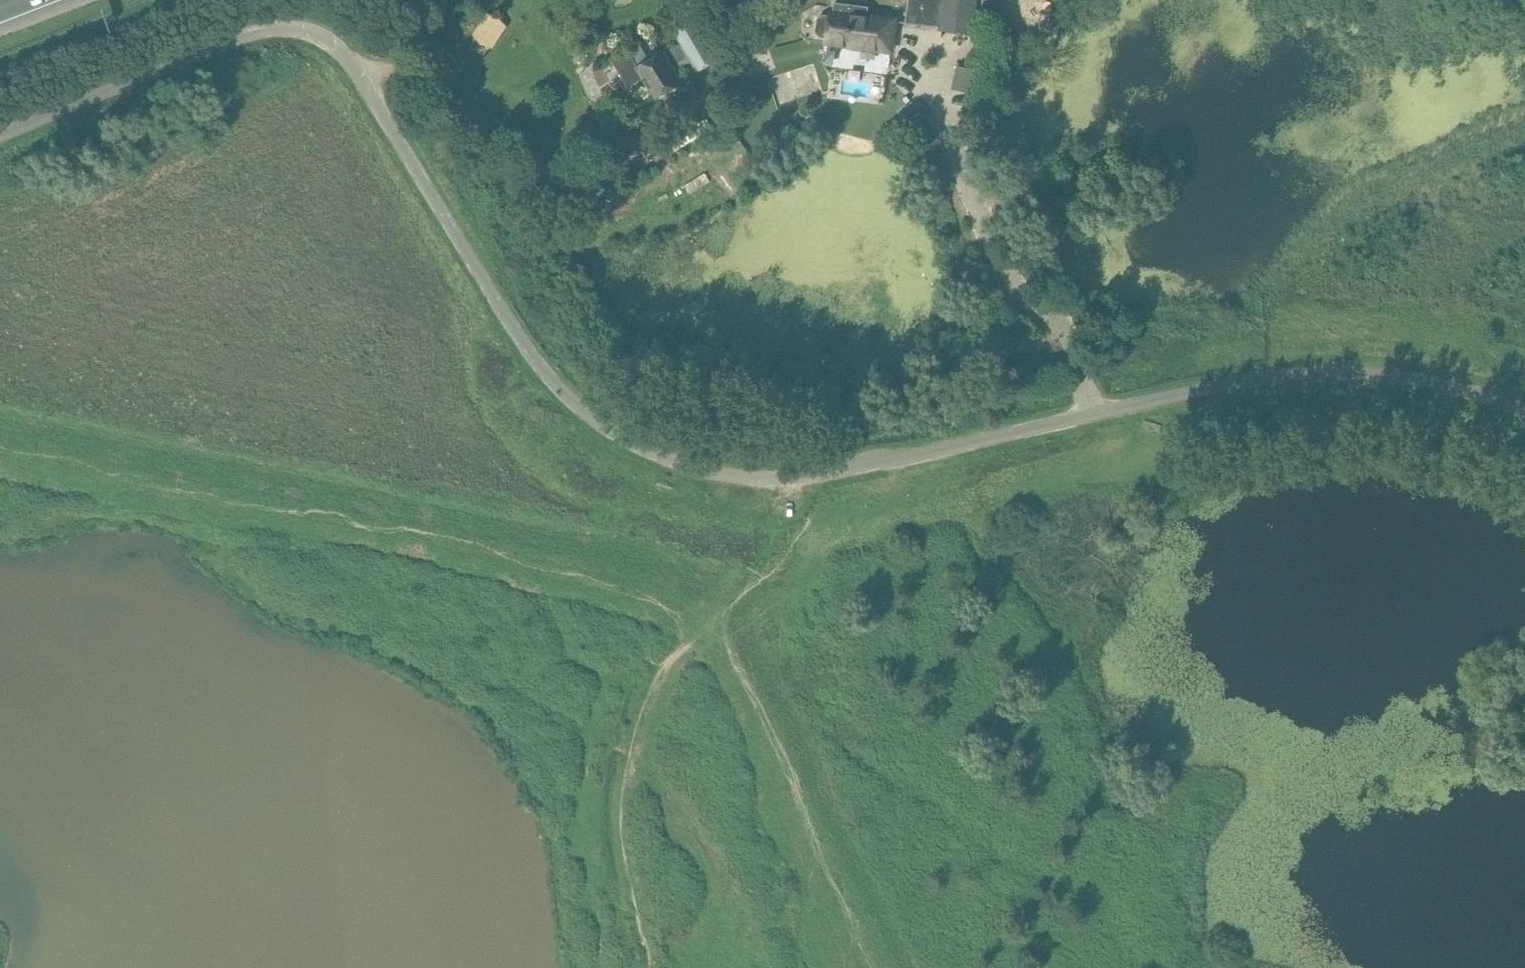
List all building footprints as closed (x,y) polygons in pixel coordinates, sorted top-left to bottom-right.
[(910,21),(942,25),(941,30),(974,34),(978,0),(912,0),(910,21)] [(822,16),(817,20),(815,32),(819,37),(825,37),(824,43),(890,51),(894,19),(871,16),(871,18),(865,17),(866,7),(833,3),(832,13),(828,13),(828,17),(822,16)] [(700,67),(702,70),(719,60),(698,25),(694,19),(673,31),(677,38),(696,70),(700,67)] [(682,83),(664,51),(649,60),(639,43),(612,59),(628,87),(643,78),(655,99),(669,91),(672,92),(679,88),(680,84),(682,83)] [(974,69),(957,65),(952,87),(970,91),(974,69)] [(682,146),(714,127),(708,117),(676,136),(682,146)]
